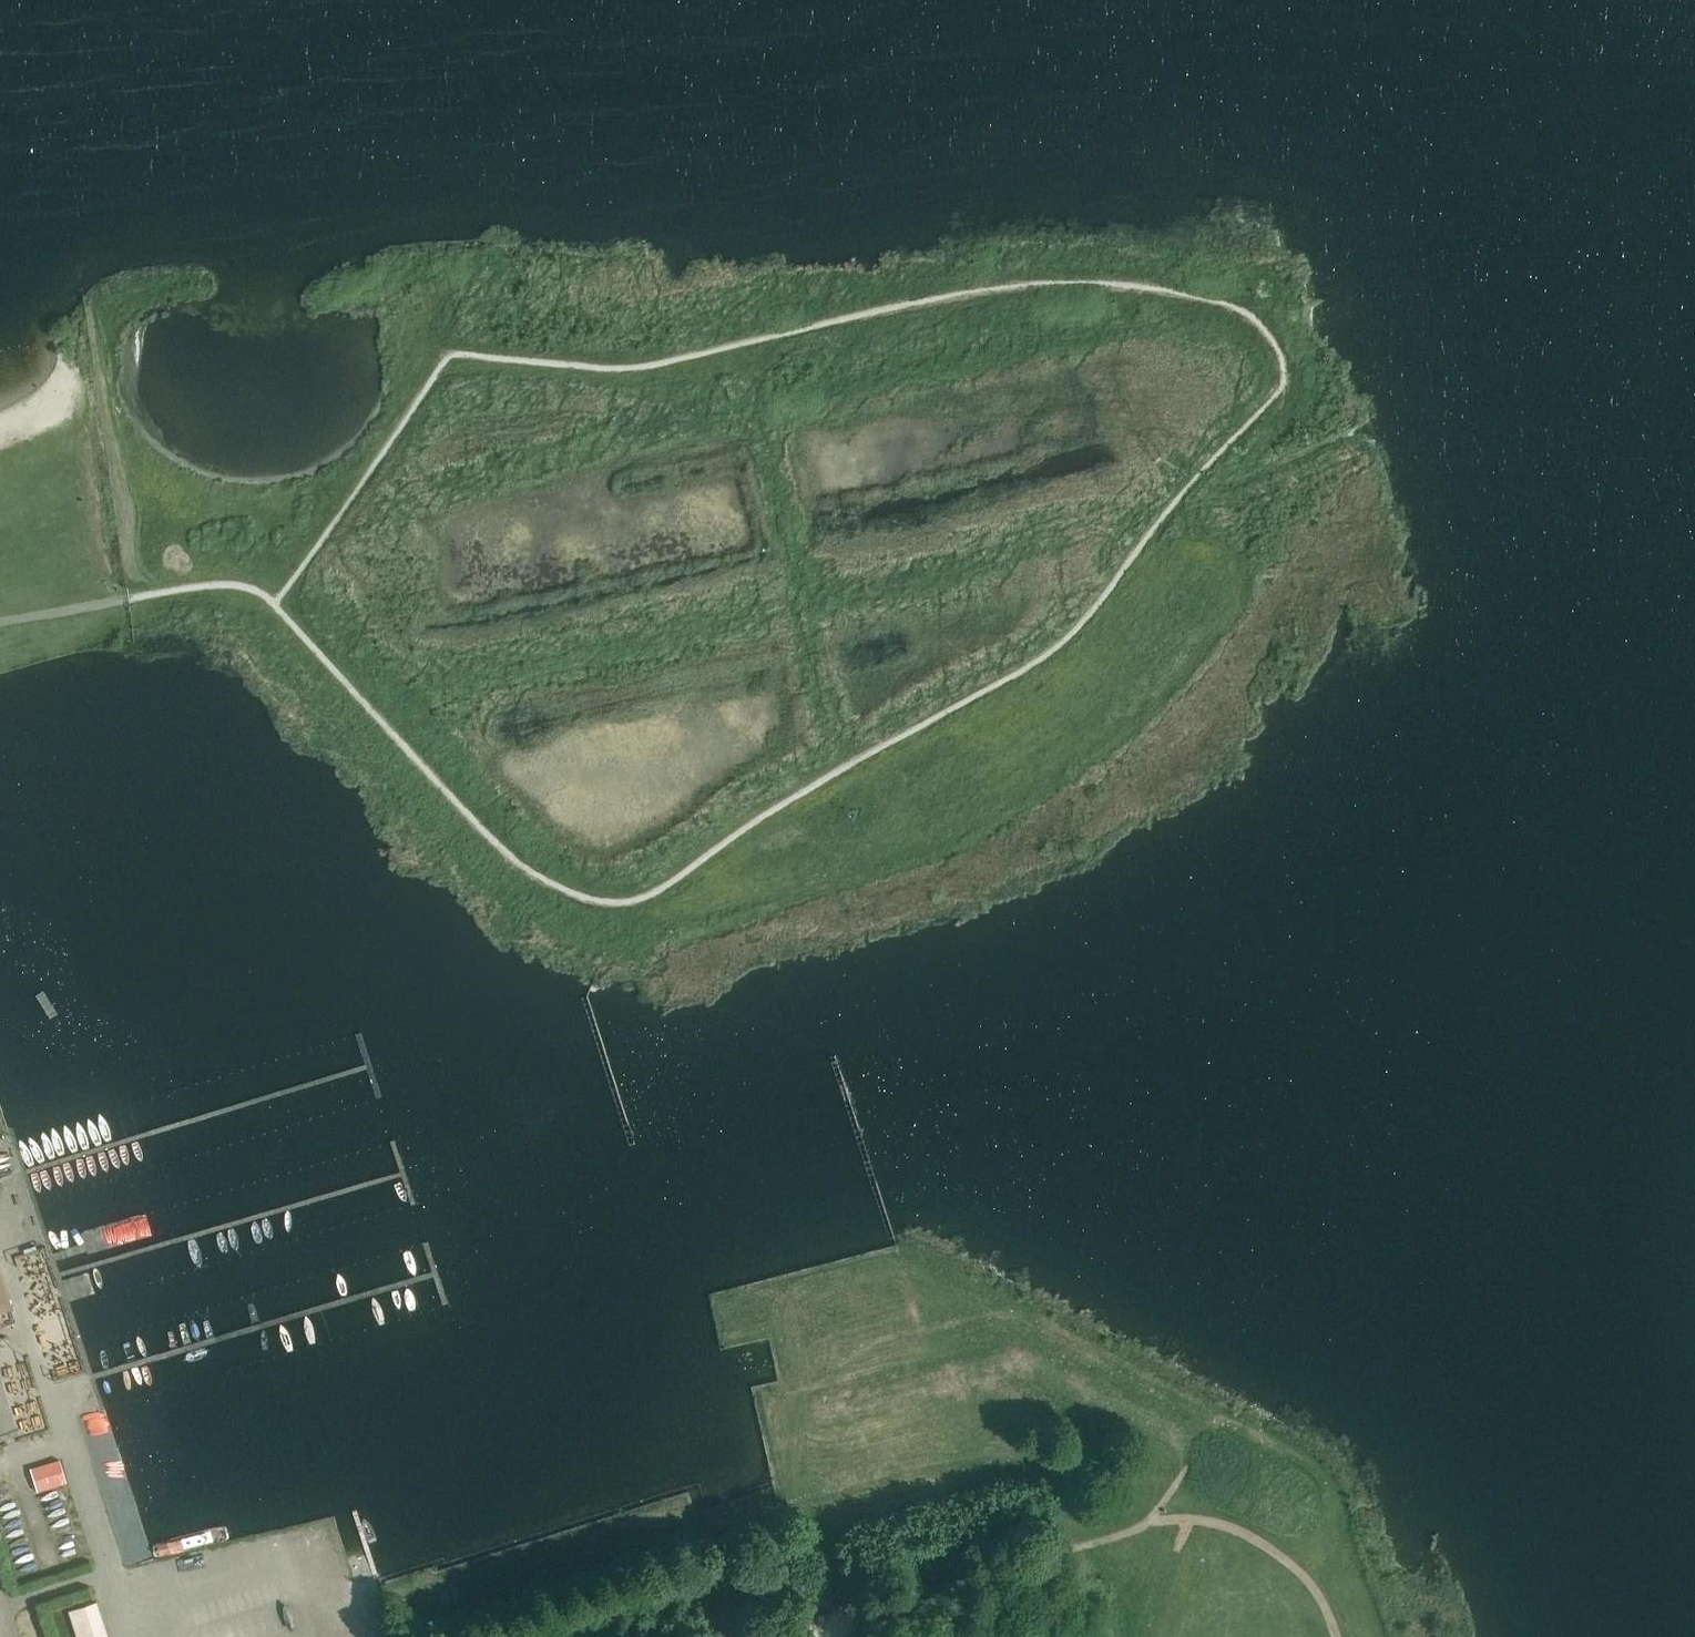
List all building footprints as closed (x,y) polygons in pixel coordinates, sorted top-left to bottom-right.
[(60,1460),(30,1469),(37,1491),(67,1482),(60,1460)] [(69,1610),(77,1636),(108,1636),(96,1601),(69,1610)]
